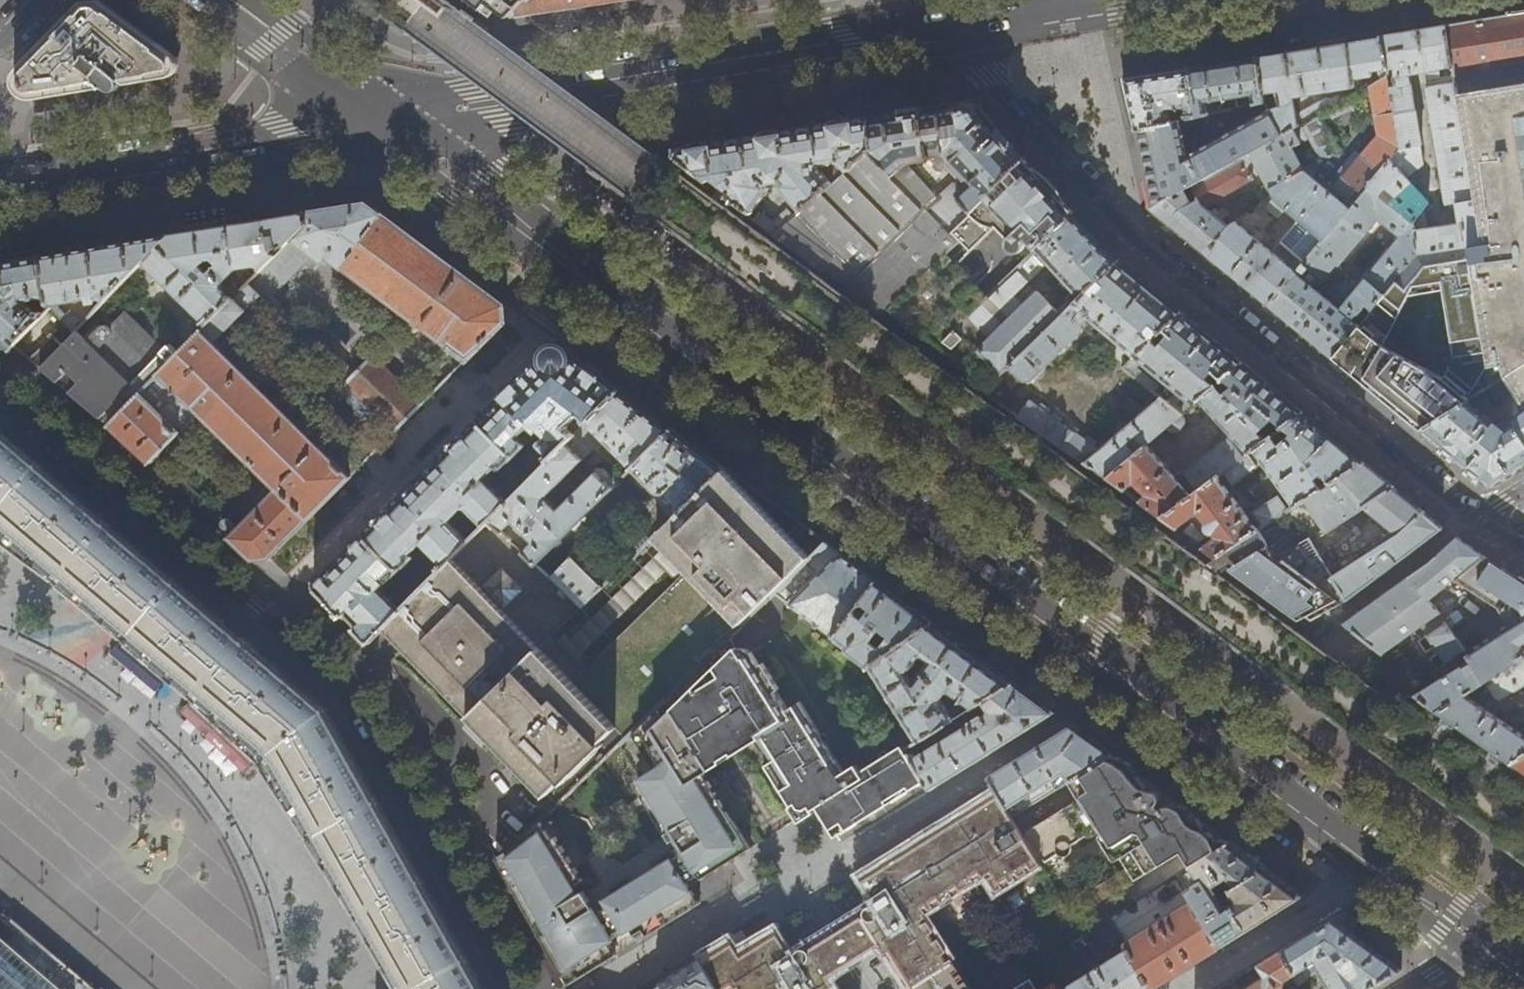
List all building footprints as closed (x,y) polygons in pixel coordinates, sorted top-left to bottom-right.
[(364,1),(395,24),(394,25),(405,34),(406,33),(409,35),(420,33),(447,29),(475,24),(481,23),(451,0),(363,0),(364,1)] [(484,12),(489,4),(511,18),(528,0),(468,0),(484,12)] [(511,18),(590,5),(619,0),(528,0),(511,18)] [(21,86),(27,97),(54,93),(122,82),(170,74),(174,59),(125,22),(99,3),(84,5),(68,21),(15,75),(21,86)] [(1446,25),(1480,244),(1466,246),(1490,386),(1505,377),(1523,406),(1523,12),(1471,21),(1446,25)] [(420,33),(409,35),(533,128),(590,170),(591,170),(588,168),(590,166),(622,160),(634,158),(656,155),(658,155),(481,23),(475,24),(447,29),(420,33)] [(1380,36),(1387,74),(1399,147),(1365,188),(1413,225),(1418,254),(1466,246),(1480,244),(1446,25),(1412,31),(1380,36)] [(1316,46),(1257,56),(1264,102),(1264,103),(1280,134),(1320,112),(1339,101),(1336,97),(1328,102),(1325,98),(1296,115),(1293,97),(1354,86),(1353,79),(1368,77),(1369,84),(1387,74),(1380,36),(1316,46)] [(1226,61),(1190,67),(1198,116),(1221,111),(1219,100),(1245,96),(1247,105),(1264,102),(1257,56),(1226,61)] [(1135,130),(1198,116),(1190,67),(1156,72),(1123,78),(1129,103),(1135,130)] [(1399,147),(1387,74),(1369,84),(1379,146),(1362,166),(1356,161),(1338,181),(1343,186),(1334,197),(1348,209),(1365,188),(1399,147)] [(1360,89),(1339,101),(1320,112),(1329,134),(1359,116),(1352,102),(1363,95),(1360,89)] [(980,109),(973,102),(941,107),(895,115),(870,119),(875,147),(870,151),(879,161),(871,169),(884,183),(893,176),(930,216),(855,287),(882,314),(912,285),(957,242),(980,217),(1033,168),(1009,141),(980,109)] [(1264,102),(1247,105),(1221,111),(1198,116),(1135,130),(1141,158),(1151,202),(1152,207),(1280,134),(1264,103),(1264,102)] [(628,123),(633,122),(640,122),(645,121),(647,118),(648,113),(648,108),(644,109),(636,111),(629,113),(627,114),(626,116),(625,121),(625,124),(625,125),(628,123)] [(1302,171),(1290,148),(1308,139),(1319,162),(1335,148),(1327,134),(1329,134),(1320,112),(1280,134),(1152,207),(1153,209),(1180,233),(1208,255),(1233,223),(1232,223),(1228,227),(1217,219),(1221,214),(1213,207),(1209,211),(1205,207),(1251,180),(1246,169),(1249,163),(1253,161),(1267,188),(1268,189),(1302,171)] [(875,147),(870,119),(812,129),(728,143),(677,151),(677,156),(675,159),(749,214),(769,189),(768,183),(779,181),(780,185),(802,211),(870,151),(875,147)] [(1332,165),(1340,157),(1335,148),(1319,162),(1321,165),(1332,165)] [(1036,439),(819,276),(769,240),(669,166),(670,164),(658,155),(656,155),(634,158),(622,160),(590,166),(588,168),(591,170),(590,170),(596,175),(601,179),(601,178),(629,198),(675,232),(712,260),(763,298),(810,332),(857,367),(906,404),(929,421),(928,421),(934,426),(935,425),(960,444),(1003,476),(1049,510),(1097,546),(1146,583),(1191,616),(1236,649),(1262,669),(1261,670),(1268,674),(1268,673),(1290,690),(1294,692),(1332,722),(1335,723),(1380,756),(1431,794),(1478,829),(1523,863),(1523,769),(1511,760),(1439,711),(1438,711),(1415,695),(1388,701),(1357,678),(1202,563),(1036,439)] [(1051,235),(1071,214),(1065,202),(1038,174),(1033,168),(980,217),(957,242),(912,285),(957,329),(985,302),(953,269),(995,228),(1007,239),(1005,243),(1005,247),(1007,249),(1009,251),(1011,252),(1015,252),(1018,251),(1023,246),(1032,255),(1033,255),(1038,251),(1053,236),(1051,235)] [(1065,196),(1058,186),(1053,182),(1041,171),(1038,174),(1065,202),(1067,200),(1065,196)] [(1269,305),(1344,214),(1312,189),(1302,171),(1268,189),(1273,199),(1267,206),(1267,210),(1276,218),(1279,218),(1286,211),(1297,221),(1279,243),(1291,252),(1282,261),(1276,257),(1278,253),(1274,250),(1272,253),(1260,243),(1263,241),(1262,237),(1250,228),(1247,228),(1245,231),(1239,226),(1243,222),(1239,219),(1236,223),(1233,223),(1208,255),(1234,277),(1269,305)] [(1365,188),(1348,209),(1344,214),(1269,305),(1280,315),(1314,343),(1332,358),(1418,254),(1413,225),(1365,188)] [(352,476),(214,342),(248,307),(386,443),(423,405),(400,384),(371,356),(345,382),(277,314),(283,308),(273,296),(306,263),(315,270),(321,263),(324,263),(327,259),(354,278),(428,333),(466,362),(467,361),(506,322),(505,305),(485,290),(367,203),(341,207),(335,208),(303,213),(305,225),(239,292),(207,326),(186,347),(179,355),(109,426),(116,433),(150,465),(201,413),(232,444),(227,450),(265,487),(230,524),(216,511),(219,508),(185,476),(174,487),(253,561),(269,559),(352,476)] [(786,224),(795,217),(788,209),(772,223),(760,216),(754,222),(772,236),(786,224)] [(239,292),(305,225),(303,213),(268,219),(229,225),(239,292)] [(1086,235),(1071,214),(1051,235),(1053,236),(1038,251),(1074,289),(1068,296),(1070,298),(1057,311),(1039,293),(1036,295),(1026,284),(1044,267),(1033,255),(1032,255),(985,302),(957,329),(1002,375),(1109,262),(1086,235)] [(832,258),(786,224),(772,236),(822,273),(832,258)] [(229,225),(196,231),(168,235),(166,240),(143,263),(207,326),(239,292),(229,225)] [(122,285),(143,263),(166,240),(168,235),(118,243),(69,251),(42,256),(48,296),(48,299),(50,310),(49,311),(74,333),(74,332),(56,314),(59,311),(59,304),(97,298),(106,301),(122,285)] [(1466,246),(1418,254),(1332,358),(1368,387),(1419,430),(1468,400),(1490,386),(1466,246)] [(42,256),(0,263),(0,346),(6,352),(14,344),(41,318),(27,306),(28,300),(48,299),(48,296),(42,256)] [(1164,308),(1109,262),(1002,375),(986,390),(1003,396),(1021,380),(1023,382),(1031,381),(1082,331),(1081,326),(1089,318),(1136,357),(1173,317),(1164,308)] [(71,394),(109,426),(179,355),(170,346),(165,352),(124,312),(108,328),(105,326),(102,325),(100,326),(85,341),(75,332),(74,332),(74,333),(61,346),(40,368),(71,394)] [(1188,329),(1173,317),(1136,357),(1178,392),(1166,403),(1181,415),(1199,399),(1237,366),(1188,329)] [(30,359),(40,368),(61,346),(52,337),(30,359)] [(566,428),(580,413),(588,421),(589,421),(620,390),(588,366),(556,343),(521,377),(478,420),(515,457),(525,447),(525,443),(519,437),(533,424),(546,437),(539,444),(539,446),(552,458),(574,436),(566,428)] [(1261,389),(1237,366),(1199,399),(1249,453),(1296,416),(1261,389)] [(536,562),(617,483),(603,469),(598,469),(595,471),(594,471),(556,508),(545,496),(603,437),(633,467),(672,429),(642,407),(620,390),(589,421),(588,421),(574,436),(552,458),(542,468),(534,476),(526,484),(508,502),(492,518),(536,562)] [(1146,445),(1181,415),(1166,403),(1161,399),(1100,450),(1029,402),(1017,419),(1105,480),(1107,478),(1146,445)] [(1468,400),(1419,430),(1449,455),(1474,475),(1492,487),(1523,466),(1523,412),(1501,428),(1468,400)] [(1317,435),(1296,416),(1249,453),(1243,457),(1223,472),(1233,485),(1263,463),(1284,493),(1254,513),(1264,526),(1289,510),(1357,465),(1317,435)] [(451,559),(492,518),(508,502),(485,478),(496,467),(500,471),(515,457),(478,420),(419,479),(364,534),(402,570),(415,557),(411,552),(422,541),(446,564),(451,559)] [(724,469),(672,429),(633,467),(677,514),(724,469)] [(483,988),(454,935),(437,906),(407,851),(386,815),(362,770),(345,740),(327,709),(316,700),(243,638),(236,631),(229,625),(205,605),(162,568),(127,538),(87,504),(46,470),(11,440),(0,430),(0,541),(16,554),(35,571),(59,589),(104,627),(176,685),(183,691),(191,697),(264,756),(326,871),(334,884),(338,893),(382,971),(392,988),(483,988)] [(1223,472),(1243,457),(1229,439),(1176,479),(1146,445),(1107,478),(1124,491),(1132,484),(1143,492),(1150,493),(1139,501),(1163,518),(1216,477),(1223,472)] [(534,476),(542,468),(536,463),(529,471),(534,476)] [(1362,508),(1389,489),(1372,476),(1357,465),(1289,510),(1311,544),(1362,508)] [(666,698),(702,664),(723,643),(774,594),(826,543),(800,523),(799,523),(789,537),(757,505),(741,487),(732,478),(724,469),(677,514),(656,535),(673,552),(689,568),(582,671),(574,663),(577,661),(566,649),(558,640),(555,643),(550,637),(581,607),(536,562),(492,518),(451,559),(446,564),(422,589),(403,608),(386,625),(402,642),(405,645),(441,683),(458,701),(482,726),(509,754),(537,784),(557,805),(570,792),(578,784),(600,763),(613,750),(620,743),(653,712),(666,698)] [(526,484),(534,476),(529,471),(521,479),(526,484)] [(635,555),(656,535),(677,514),(660,497),(654,502),(626,474),(617,483),(536,562),(581,607),(626,563),(618,556),(618,554),(626,548),(628,547),(635,555)] [(1258,530),(1216,477),(1163,518),(1177,528),(1198,512),(1206,523),(1206,526),(1207,530),(1210,532),(1214,533),(1216,536),(1203,546),(1217,556),(1228,550),(1258,530)] [(1400,530),(1418,512),(1402,500),(1389,489),(1362,508),(1393,533),(1400,530)] [(1333,579),(1311,544),(1289,510),(1264,526),(1258,530),(1228,550),(1236,563),(1231,566),(1304,617),(1307,616),(1311,620),(1317,617),(1329,610),(1346,601),(1333,579)] [(1440,531),(1421,514),(1397,538),(1333,579),(1346,601),(1416,548),(1440,531)] [(1190,523),(1183,533),(1199,543),(1206,533),(1190,523)] [(383,588),(402,570),(364,534),(339,560),(314,585),(343,614),(353,604),(360,611),(359,612),(366,620),(358,628),(370,640),(386,625),(403,608),(383,588)] [(1497,565),(1483,555),(1484,554),(1482,553),(1481,554),(1457,537),(1425,564),(1409,576),(1436,611),(1468,587),(1497,565)] [(787,603),(839,554),(832,547),(826,543),(774,594),(787,603)] [(835,635),(876,581),(852,563),(839,554),(787,603),(806,617),(807,615),(835,635)] [(1497,565),(1468,587),(1498,607),(1498,609),(1511,628),(1523,620),(1523,580),(1518,576),(1517,578),(1508,572),(1497,565)] [(1304,617),(1231,566),(1228,569),(1300,619),(1304,617)] [(1466,656),(1436,611),(1409,576),(1342,624),(1383,652),(1419,627),(1451,672),(1470,661),(1466,656)] [(897,596),(876,581),(835,635),(832,639),(868,667),(869,667),(932,622),(897,596)] [(1511,628),(1466,656),(1470,661),(1484,682),(1523,657),(1523,620),(1511,628)] [(976,705),(1012,682),(982,659),(966,647),(932,622),(869,667),(917,741),(976,705)] [(764,742),(806,712),(800,703),(787,710),(776,693),(780,691),(764,667),(760,669),(752,657),(750,658),(742,663),(735,657),(723,643),(702,664),(666,698),(710,769),(711,769),(762,738),(764,742)] [(750,658),(748,656),(746,654),(744,653),(741,653),(739,654),(735,657),(742,663),(750,658)] [(1484,682),(1438,711),(1439,711),(1511,760),(1523,753),(1523,736),(1486,711),(1489,698),(1494,698),(1519,683),(1521,686),(1523,684),(1523,657),(1484,682)] [(1438,711),(1484,682),(1470,661),(1451,672),(1414,694),(1415,695),(1438,711)] [(1050,715),(1054,712),(1027,692),(1022,689),(1012,682),(976,705),(981,713),(970,720),(971,722),(917,755),(915,754),(914,754),(910,754),(926,780),(932,788),(1015,737),(1050,715)] [(594,907),(576,878),(581,875),(557,835),(553,837),(542,818),(524,837),(505,849),(494,857),(502,871),(525,913),(554,966),(564,984),(585,971),(616,952),(647,934),(678,916),(700,903),(690,885),(709,873),(730,860),(750,848),(703,774),(710,769),(666,698),(653,712),(620,743),(683,848),(604,895),(607,900),(594,907)] [(820,734),(806,712),(764,742),(767,747),(775,760),(769,764),(794,804),(797,809),(800,814),(838,790),(870,769),(906,748),(904,745),(892,752),(883,758),(860,772),(855,766),(844,772),(826,744),(820,734)] [(1044,784),(1064,772),(1070,781),(1112,755),(1086,736),(1072,725),(1031,750),(988,777),(996,790),(1006,806),(1040,786),(1042,790),(1046,787),(1044,784)] [(775,760),(767,747),(766,751),(766,757),(769,764),(775,760)] [(926,780),(910,754),(906,748),(870,769),(838,790),(857,823),(926,780)] [(1511,760),(1523,769),(1523,753),(1511,760)] [(1013,816),(1043,865),(1047,863),(1048,865),(1061,857),(1065,860),(1070,860),(1073,855),(1073,850),(1092,835),(1092,832),(1097,827),(1101,828),(1105,834),(1125,821),(1133,833),(1112,846),(1135,881),(1126,886),(1136,901),(1191,866),(1207,856),(1199,843),(1206,838),(1194,819),(1192,817),(1190,815),(1186,812),(1184,811),(1181,810),(1177,810),(1174,810),(1171,810),(1169,811),(1158,818),(1151,810),(1156,804),(1158,802),(1158,800),(1159,799),(1159,797),(1159,795),(1158,793),(1157,792),(1155,791),(1153,791),(1150,790),(1147,789),(1144,788),(1140,786),(1137,784),(1134,781),(1131,778),(1130,776),(1129,774),(1128,771),(1127,769),(1126,767),(1124,765),(1122,763),(1120,761),(1118,760),(1116,759),(1115,758),(1113,757),(1112,755),(1070,781),(1013,816)] [(924,911),(986,874),(1000,894),(1044,868),(1013,816),(1006,806),(996,790),(979,800),(875,865),(860,875),(878,903),(875,905),(872,904),(867,905),(863,909),(863,912),(859,915),(810,946),(807,947),(802,947),(800,948),(796,951),(795,956),(791,952),(775,927),(755,939),(739,949),(731,936),(711,949),(697,957),(718,988),(731,988),(738,985),(740,988),(836,988),(827,975),(851,960),(877,943),(891,966),(897,975),(906,988),(973,988),(924,911)] [(818,807),(836,836),(857,823),(838,790),(800,814),(802,817),(818,807)] [(797,809),(794,804),(790,807),(796,817),(798,819),(802,817),(800,814),(797,809)] [(1301,897),(1303,896),(1278,878),(1238,849),(1229,842),(1191,866),(1199,880),(1194,883),(1193,887),(1192,888),(1187,891),(1193,902),(1219,947),(1253,926),(1301,897)] [(1219,947),(1193,902),(1126,943),(1129,948),(1152,988),(1153,988),(1180,972),(1219,947)] [(1119,931),(1136,921),(1128,906),(1110,917),(1119,931)] [(810,946),(859,915),(856,911),(831,927),(807,942),(810,946)] [(1053,977),(1121,935),(1119,931),(1110,917),(1084,933),(1043,959),(1053,977)] [(1266,975),(1244,988),(1282,988),(1279,984),(1284,981),(1292,975),(1298,985),(1302,982),(1300,978),(1306,974),(1312,971),(1316,972),(1326,988),(1370,988),(1401,969),(1363,941),(1332,918),(1262,961),(1258,964),(1266,975)] [(90,986),(61,963),(9,919),(1,928),(0,929),(0,988),(88,988),(90,986)] [(1129,948),(1062,988),(1152,988),(1129,948)] [(697,957),(678,969),(660,981),(660,982),(664,988),(718,988),(697,957)] [(1029,983),(1033,988),(1040,988),(1031,974),(1007,988),(1020,988),(1029,983)]
